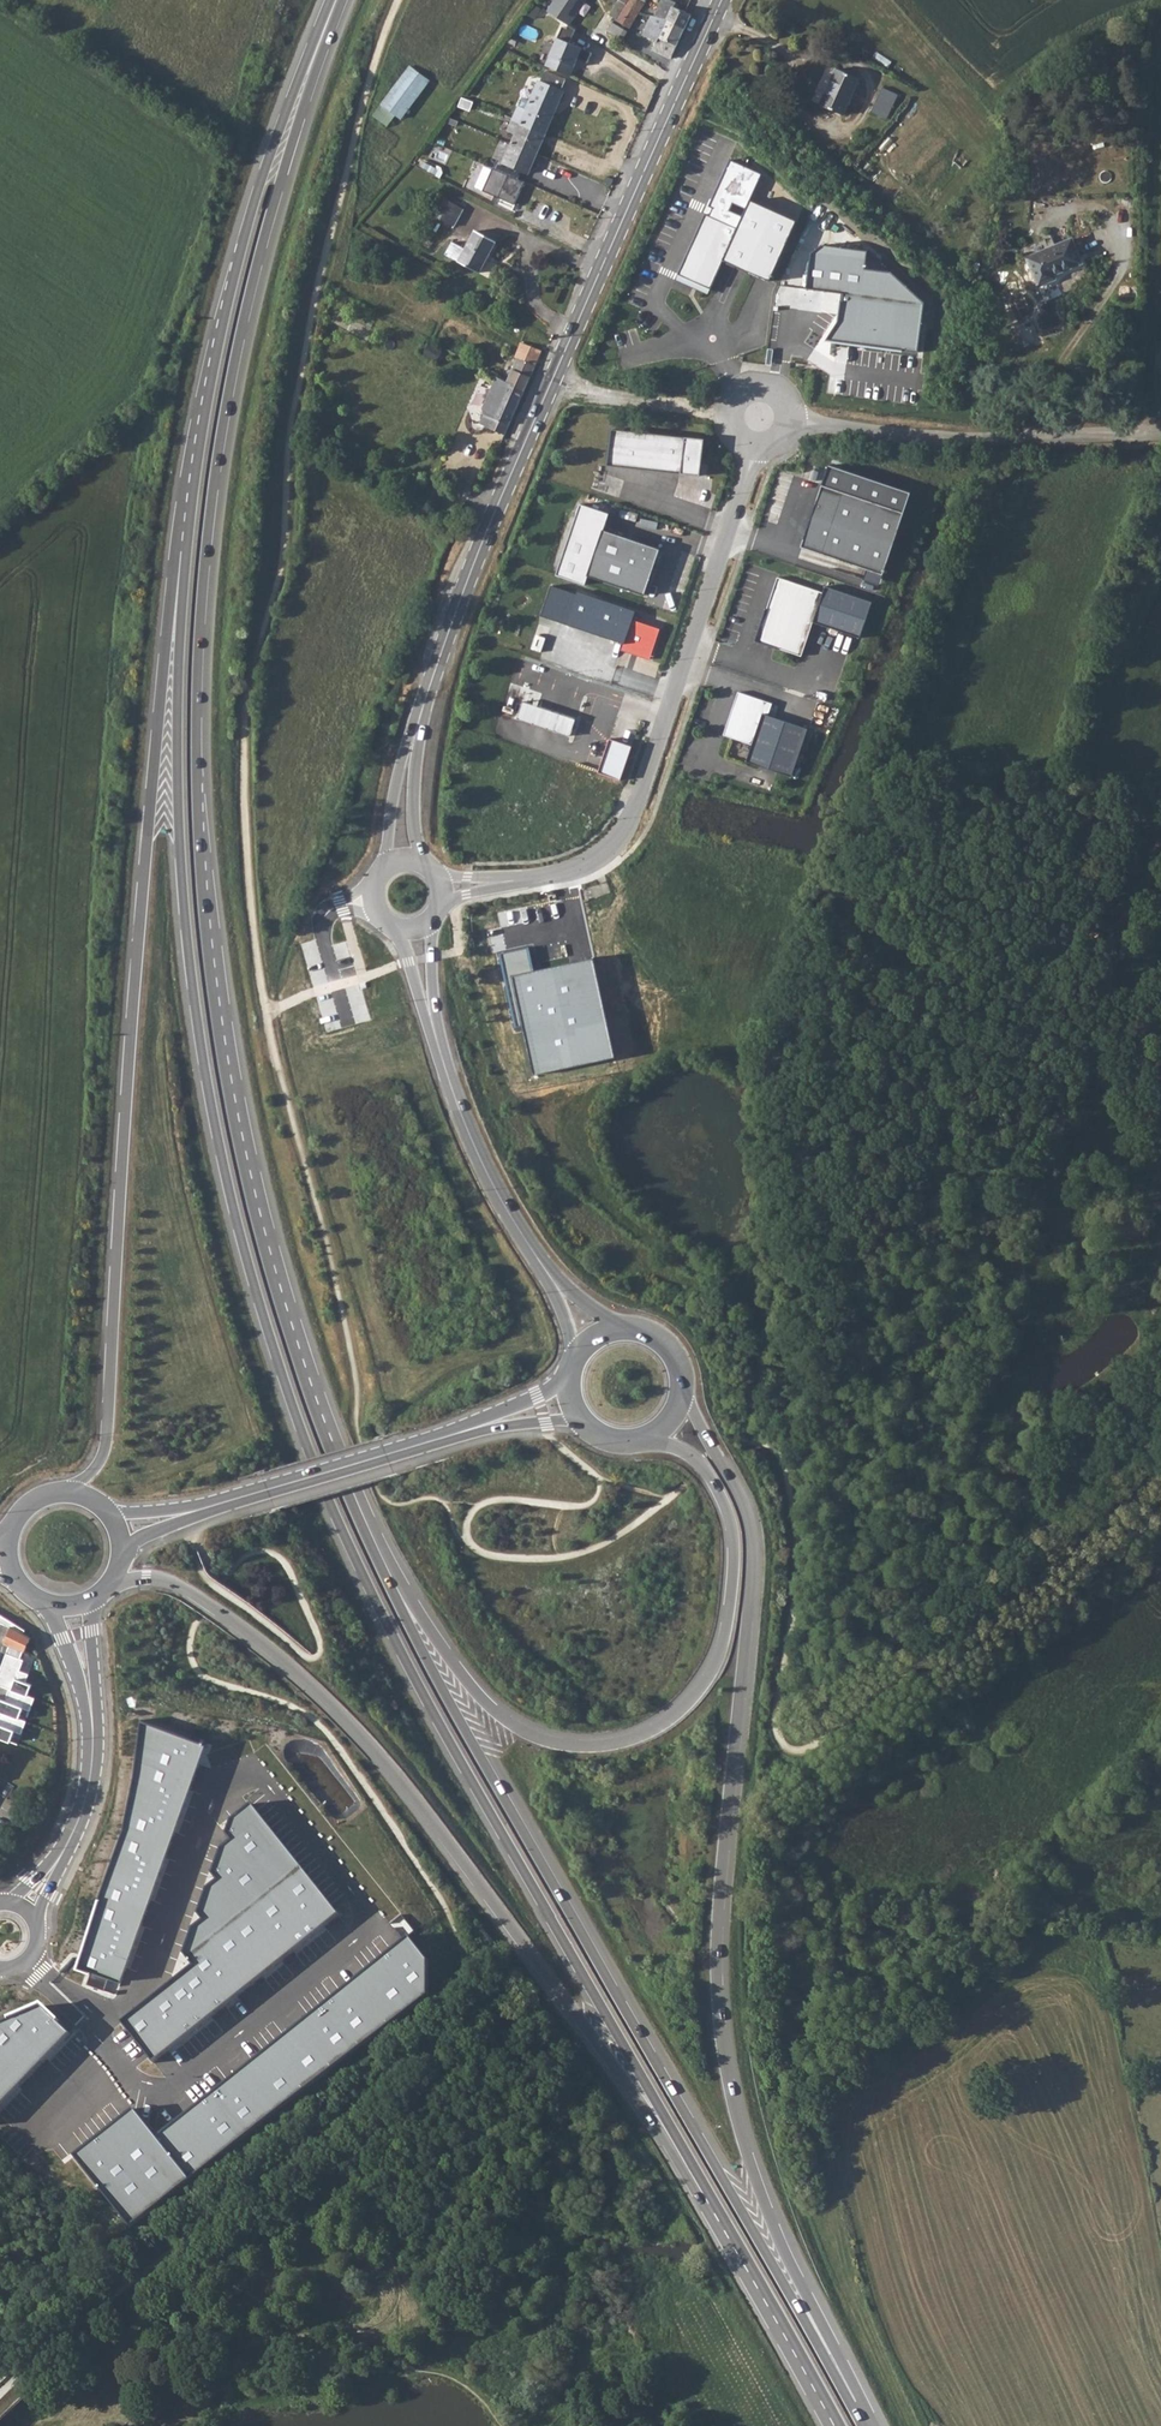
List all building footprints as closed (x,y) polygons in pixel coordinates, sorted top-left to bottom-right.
[(570,25),(587,0),(555,0),(548,10),(570,25)] [(621,0),(619,0),(611,14),(617,18),(617,20),(630,28),(640,11),(635,9),(621,0)] [(635,9),(640,11),(646,0),(621,0),(635,9)] [(655,17),(677,25),(685,29),(691,16),(674,7),(676,3),(670,0),(663,0),(660,9),(655,17)] [(655,17),(652,15),(643,35),(657,41),(653,50),(672,58),(685,29),(677,25),(655,17)] [(612,22),(607,31),(623,40),(628,31),(612,22)] [(559,39),(547,66),(572,77),(584,49),(559,39)] [(430,81),(407,65),(382,106),(373,118),(389,127),(397,118),(403,123),(430,81)] [(838,69),(822,103),(843,114),(861,79),(838,69)] [(519,107),(514,118),(546,132),(564,91),(562,90),(566,81),(545,72),(541,81),(540,80),(531,100),(527,110),(519,107)] [(872,111),(889,119),(900,93),(883,86),(872,111)] [(546,132),(514,118),(508,130),(516,134),(503,163),(528,174),(546,132)] [(483,191),(515,204),(525,182),(494,169),(483,191)] [(733,227),(704,214),(673,281),(705,295),(720,264),(764,284),(792,222),(745,201),(733,227)] [(451,202),(442,219),(455,227),(464,209),(451,202)] [(453,242),(446,255),(481,274),(497,242),(477,232),(467,249),(453,242)] [(1023,247),(1026,255),(1050,246),(1047,239),(1023,247)] [(1075,244),(1029,262),(1040,290),(1058,283),(1055,278),(1084,267),(1075,244)] [(842,320),(826,339),(918,350),(926,304),(892,273),(867,268),(868,251),(825,246),(813,253),(808,287),(845,292),(842,320)] [(508,383),(524,394),(543,352),(521,343),(516,358),(518,359),(508,383)] [(473,375),(482,380),(487,371),(478,366),(473,375)] [(481,425),(506,435),(524,394),(508,383),(499,378),(484,409),(486,415),(481,425)] [(697,476),(700,441),(605,430),(601,466),(697,476)] [(904,512),(822,485),(801,548),(883,575),(904,512)] [(557,574),(586,583),(609,511),(580,502),(557,574)] [(660,547),(604,529),(589,573),(644,592),(660,547)] [(816,590),(775,576),(754,638),(799,654),(809,623),(856,638),(869,600),(819,583),(816,590)] [(634,612),(577,594),(567,625),(652,653),(660,628),(632,619),(634,612)] [(543,620),(532,648),(542,652),(553,624),(543,620)] [(590,710),(515,684),(505,714),(580,740),(590,710)] [(771,704),(738,692),(723,734),(754,744),(748,762),(791,777),(808,727),(768,713),(771,704)] [(600,771),(622,778),(634,745),(612,737),(600,771)] [(536,1074),(617,1059),(594,958),(533,970),(529,948),(499,951),(515,1028),(522,1026),(536,1074)] [(25,1629),(0,1614),(0,1623),(13,1626),(24,1632),(25,1629)] [(13,1626),(6,1638),(25,1649),(32,1637),(24,1632),(13,1626)] [(6,1654),(0,1671),(0,1685),(10,1689),(6,1700),(0,1698),(0,1740),(18,1747),(36,1698),(28,1695),(32,1685),(27,1683),(30,1674),(20,1671),(24,1661),(6,1654)] [(73,1976),(116,1991),(207,1742),(147,1722),(127,1827),(73,1976)] [(340,1913),(252,1806),(231,1820),(230,1836),(237,1843),(222,1851),(212,1873),(215,1883),(205,1892),(199,1912),(204,1925),(184,1933),(184,1954),(195,1968),(122,2024),(156,2063),(340,1913)] [(427,1958),(403,1936),(160,2135),(131,2111),(75,2158),(131,2226),(430,1994),(427,1958)] [(74,2034),(40,2008),(0,2023),(0,2108),(74,2034)]
